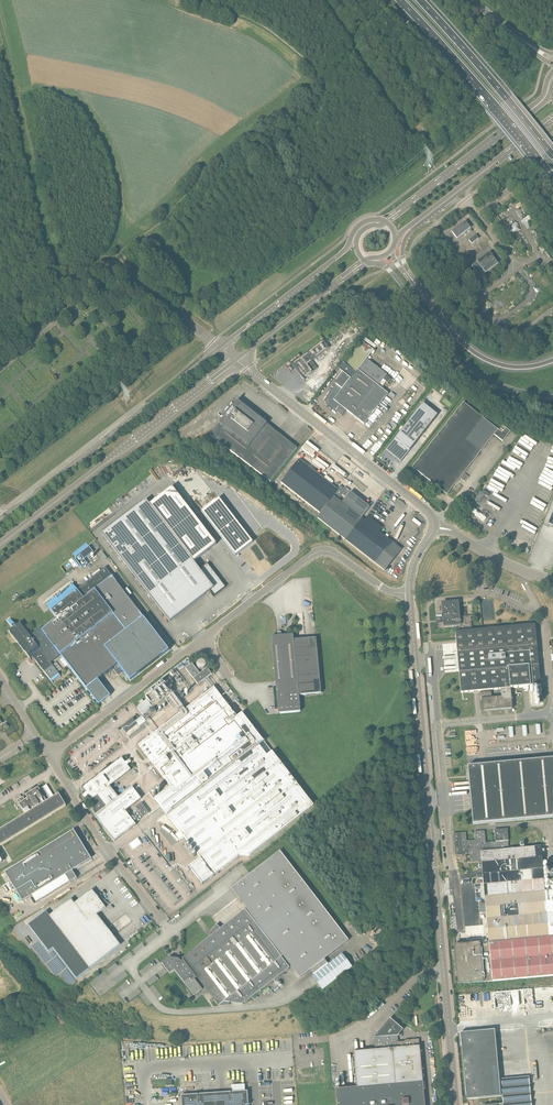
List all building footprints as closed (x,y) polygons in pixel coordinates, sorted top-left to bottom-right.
[(456,238),(470,228),(465,221),(451,232),(456,238)] [(471,244),(478,238),(475,235),(468,240),(471,244)] [(479,277),(497,263),(489,253),(471,266),(479,277)] [(312,361),(329,348),(324,340),(301,358),(298,354),(285,365),(290,371),(294,368),(303,380),(313,372),(311,369),(316,365),(312,361)] [(372,355),(376,351),(361,340),(338,369),(343,372),(331,387),(333,388),(326,398),(327,398),(324,402),(335,411),(336,409),(338,411),(337,412),(342,416),(347,411),(364,424),(377,407),(385,414),(388,410),(380,404),(388,394),(379,386),(380,384),(383,386),(386,382),(388,384),(393,378),(384,370),(385,369),(383,368),(382,369),(375,364),(376,363),(373,360),(371,363),(367,359),(371,354),(372,355)] [(211,435),(271,482),(297,448),(267,425),(267,424),(240,403),(237,400),(211,435)] [(422,403),(385,450),(400,462),(437,415),(422,403)] [(502,433),(463,403),(412,467),(431,482),(429,485),(436,490),(438,488),(447,494),(466,470),(494,435),(503,441),(510,432),(506,428),(502,433)] [(338,489),(299,459),(281,483),(321,514),(335,495),(340,498),(342,495),(345,497),(350,491),(345,487),(344,489),(340,486),(338,489)] [(189,499),(197,495),(189,481),(181,486),(189,499)] [(146,500),(102,534),(170,622),(210,591),(214,596),(226,587),(207,563),(199,570),(193,562),(217,543),(172,484),(148,503),(146,500)] [(245,531),(212,487),(195,500),(228,544),(245,531)] [(370,507),(351,492),(342,503),(334,497),(318,518),(345,539),(370,507)] [(473,500),(478,504),(485,496),(482,494),(480,492),(473,500)] [(484,522),(486,518),(474,509),(471,512),(484,522)] [(383,528),(368,517),(364,521),(362,519),(346,540),(376,564),(381,567),(385,571),(401,550),(397,546),(380,533),(383,528)] [(82,568),(88,564),(84,559),(94,552),(86,543),(73,554),(76,559),(75,559),(82,568)] [(33,656),(51,680),(54,684),(54,683),(51,679),(59,674),(62,678),(62,677),(59,673),(51,663),(61,655),(99,705),(110,696),(98,680),(115,667),(115,668),(114,669),(118,675),(123,671),(130,680),(169,651),(112,577),(113,577),(105,567),(77,589),(72,583),(46,603),(58,619),(42,631),(40,628),(31,634),(39,645),(38,646),(20,623),(16,626),(10,618),(7,620),(13,628),(9,631),(30,659),(33,656)] [(444,617),(459,616),(458,607),(458,602),(443,603),(444,617)] [(533,621),(533,625),(472,631),(471,616),(459,617),(459,616),(444,617),(443,617),(443,623),(444,623),(445,626),(457,625),(458,632),(455,632),(456,639),(456,643),(459,672),(461,693),(474,692),(481,691),(483,712),(491,711),(504,710),(513,709),(511,688),(523,687),(540,686),(538,658),(535,632),(535,625),(536,625),(536,620),(533,621)] [(294,640),(293,635),(271,637),(278,714),(300,712),(299,696),(321,693),(316,638),(294,640)] [(200,674),(192,663),(186,668),(198,685),(212,674),(207,668),(200,674)] [(168,697),(173,693),(170,689),(172,687),(168,681),(146,698),(154,708),(168,697)] [(214,687),(185,710),(181,713),(139,745),(171,787),(155,799),(180,832),(175,835),(180,841),(184,837),(201,859),(188,868),(189,869),(190,868),(202,884),(205,882),(205,883),(214,876),(240,855),(248,856),(249,856),(251,855),(251,854),(314,806),(264,742),(265,741),(264,741),(242,713),(237,717),(214,687)] [(150,716),(155,712),(147,700),(137,708),(143,715),(147,712),(150,716)] [(146,722),(142,716),(135,721),(139,727),(146,722)] [(125,763),(122,758),(96,778),(97,779),(94,782),(93,780),(83,788),(87,793),(84,795),(83,796),(83,797),(84,797),(85,798),(88,796),(89,795),(92,800),(94,799),(96,802),(94,804),(93,806),(93,808),(93,810),(94,812),(106,828),(105,829),(115,841),(136,825),(125,811),(141,800),(132,788),(118,798),(110,786),(111,785),(131,770),(127,766),(131,763),(131,762),(131,761),(130,760),(129,760),(128,760),(126,762),(125,763)] [(468,767),(469,781),(472,813),(473,825),(552,818),(552,759),(547,759),(489,765),(468,767)] [(54,797),(47,785),(41,788),(48,800),(54,797)] [(38,788),(26,795),(28,799),(25,800),(23,797),(17,801),(26,815),(0,830),(0,847),(66,806),(59,794),(47,802),(38,788)] [(143,818),(149,813),(142,803),(135,807),(143,818)] [(508,841),(509,841),(507,829),(494,830),(495,842),(493,842),(486,843),(485,831),(474,832),(475,840),(467,841),(466,833),(454,834),(456,856),(464,855),(464,854),(469,854),(470,862),(481,861),(489,942),(480,943),(479,939),(466,940),(466,944),(454,945),(456,971),(457,971),(458,985),(552,976),(552,891),(545,892),(541,847),(509,850),(508,841)] [(74,830),(5,873),(22,902),(32,896),(36,903),(70,882),(76,878),(77,878),(72,871),(75,869),(92,859),(74,830)] [(134,850),(141,844),(137,838),(130,845),(134,850)] [(348,940),(280,851),(231,888),(247,908),(221,929),(216,925),(211,931),(210,933),(209,935),(209,937),(182,958),(183,960),(181,961),(179,959),(176,958),(177,957),(176,955),(172,958),(169,957),(162,963),(170,974),(175,970),(194,996),(202,989),(196,981),(198,980),(199,982),(218,1006),(224,1002),(242,1004),(290,968),(282,957),(283,956),(300,978),(348,940)] [(106,908),(99,899),(99,898),(97,895),(96,895),(92,890),(75,904),(71,899),(50,916),(46,911),(28,925),(48,952),(53,948),(76,979),(120,945),(97,914),(106,908)] [(342,954),(312,977),(318,984),(322,990),(352,967),(348,961),(342,954)] [(397,1036),(403,1030),(403,1031),(403,1030),(389,1018),(390,1019),(375,1038),(374,1038),(375,1050),(354,1052),(357,1087),(335,1089),(337,1104),(425,1104),(420,1046),(419,1039),(405,1041),(405,1042),(398,1042),(397,1036)] [(499,1079),(494,1030),(460,1033),(466,1100),(502,1096),(503,1103),(486,1104),(531,1104),(528,1077),(499,1079)] [(248,1091),(181,1096),(182,1104),(248,1104),(248,1091)]
